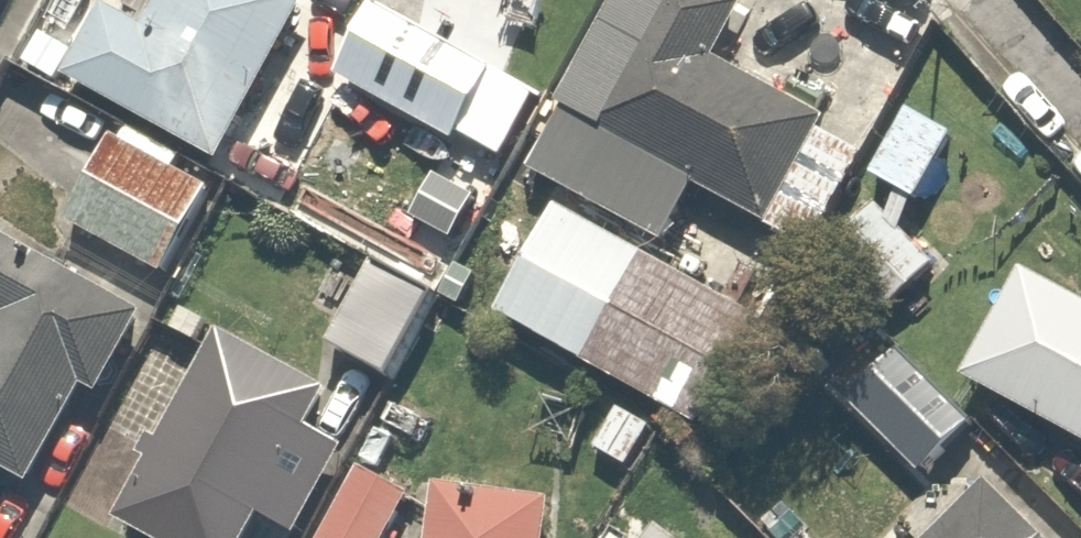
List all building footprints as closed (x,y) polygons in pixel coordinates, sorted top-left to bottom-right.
[(305,0),(163,0),(151,23),(107,3),(67,84),(215,158),(306,1),(305,0)] [(713,0),(620,0),(525,167),(665,246),(694,196),(768,238),(829,131),(705,61),(733,11),(713,0)] [(492,69),(375,5),(340,68),(499,155),(531,98),(488,75),(492,69)] [(976,110),(910,74),(854,178),(920,214),(976,110)] [(208,192),(108,135),(63,214),(163,271),(208,192)] [(745,307),(555,199),(493,309),(683,416),(745,307)] [(0,234),(0,468),(25,482),(85,387),(104,400),(147,321),(0,234)] [(434,298),(369,260),(323,337),(389,375),(434,298)] [(1018,267),(961,374),(1080,439),(1080,301),(1018,267)] [(979,426),(873,323),(821,377),(927,480),(979,426)] [(211,335),(111,522),(138,537),(252,537),(258,529),(293,537),(298,537),(342,453),(315,430),(327,392),(211,335)] [(670,427),(609,388),(574,443),(635,482),(670,427)] [(356,462),(315,537),(372,537),(400,486),(356,462)] [(984,482),(921,537),(1035,537),(984,482)] [(437,490),(430,537),(547,537),(551,506),(437,490)] [(616,496),(588,537),(677,537),(616,496)]
